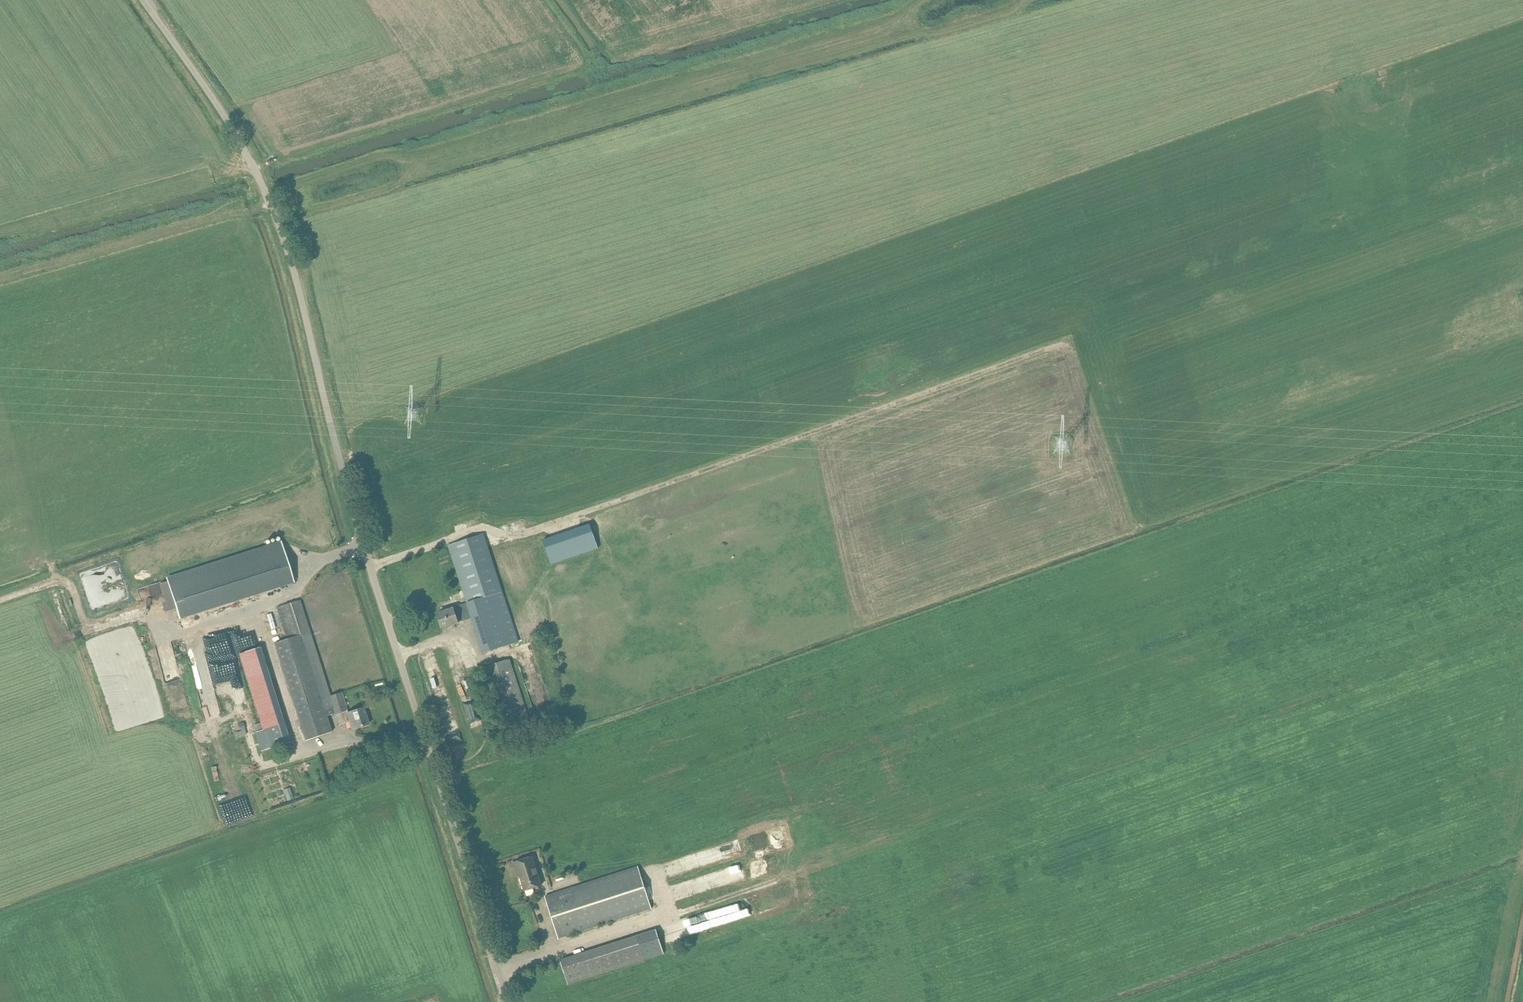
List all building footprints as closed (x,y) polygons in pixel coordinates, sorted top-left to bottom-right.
[(589,524),(542,540),(551,564),(597,548),(589,524)] [(448,545),(469,609),(472,618),(483,653),(519,641),(484,533),(448,545)] [(167,579),(179,618),(294,581),(282,543),(167,579)] [(291,638),(310,632),(300,600),(281,606),(291,638)] [(472,618),(469,609),(455,613),(454,609),(437,614),(442,628),(472,618)] [(255,648),(254,626),(233,626),(234,649),(255,648)] [(329,693),(310,632),(291,638),(274,643),(305,740),(331,732),(326,716),(336,713),(329,693)] [(290,742),(260,647),(239,654),(263,730),(255,732),(261,751),(290,742)] [(504,726),(513,723),(529,718),(510,659),(482,668),(485,679),(488,678),(504,726)] [(329,693),(336,713),(336,715),(347,712),(341,693),(336,694),(335,691),(329,693)] [(347,713),(347,712),(336,715),(341,718),(343,718),(344,723),(349,722),(351,730),(368,724),(363,708),(347,713)] [(459,728),(447,730),(450,749),(462,747),(459,728)] [(292,787),(286,789),(290,800),(296,798),(292,787)] [(743,875),(776,866),(773,855),(740,864),(743,875)] [(524,891),(534,888),(541,885),(532,857),(513,863),(516,872),(518,871),(524,891)] [(558,938),(568,935),(651,908),(638,867),(545,897),(558,938)] [(664,955),(657,931),(639,936),(646,960),(664,955)] [(568,984),(578,981),(645,960),(637,936),(560,961),(568,984)]
